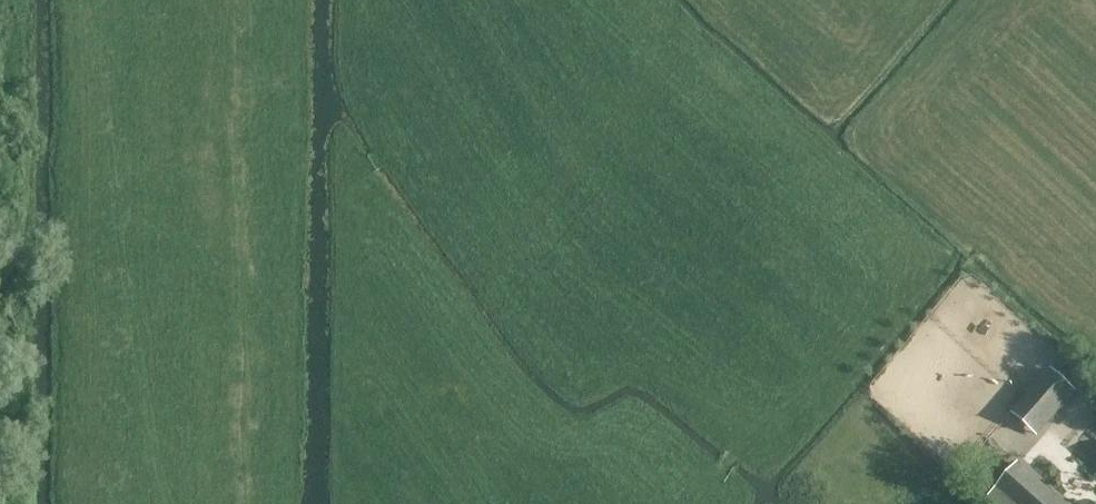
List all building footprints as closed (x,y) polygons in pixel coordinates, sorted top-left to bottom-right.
[(1038,432),(1076,390),(1053,369),(1015,411),(1038,432)] [(1016,462),(984,499),(990,503),(1066,503),(1016,462)]
